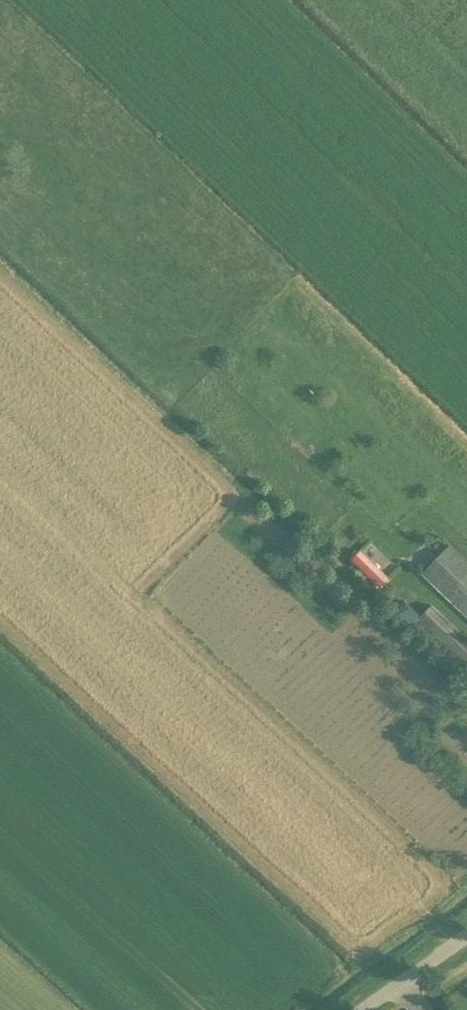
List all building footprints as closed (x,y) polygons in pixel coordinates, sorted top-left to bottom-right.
[(450,545),(422,575),(466,618),(466,561),(450,545)] [(432,605),(414,625),(466,676),(466,638),(432,605)]
